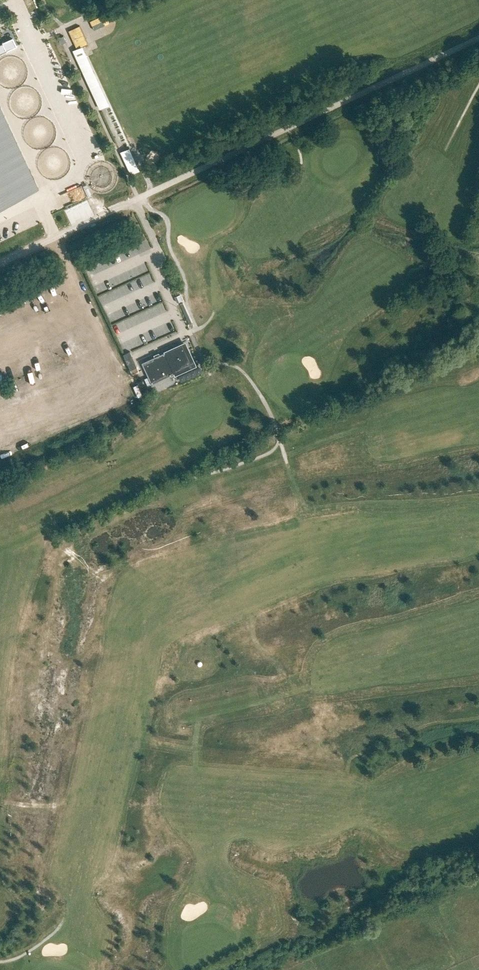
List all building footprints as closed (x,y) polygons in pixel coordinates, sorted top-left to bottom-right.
[(103,14),(93,18),(97,27),(106,23),(103,14)] [(73,26),(78,43),(89,39),(84,23),(73,26)] [(0,44),(0,54),(16,46),(13,38),(0,44)] [(76,46),(102,106),(112,101),(86,42),(76,46)] [(39,189),(0,106),(0,207),(39,189)] [(46,131),(37,135),(40,144),(50,140),(46,131)] [(190,363),(181,344),(165,352),(159,354),(160,356),(155,358),(155,356),(142,362),(151,384),(175,373),(173,371),(190,363)] [(124,354),(130,370),(137,367),(130,351),(124,354)] [(141,381),(136,383),(141,395),(145,393),(141,381)]
